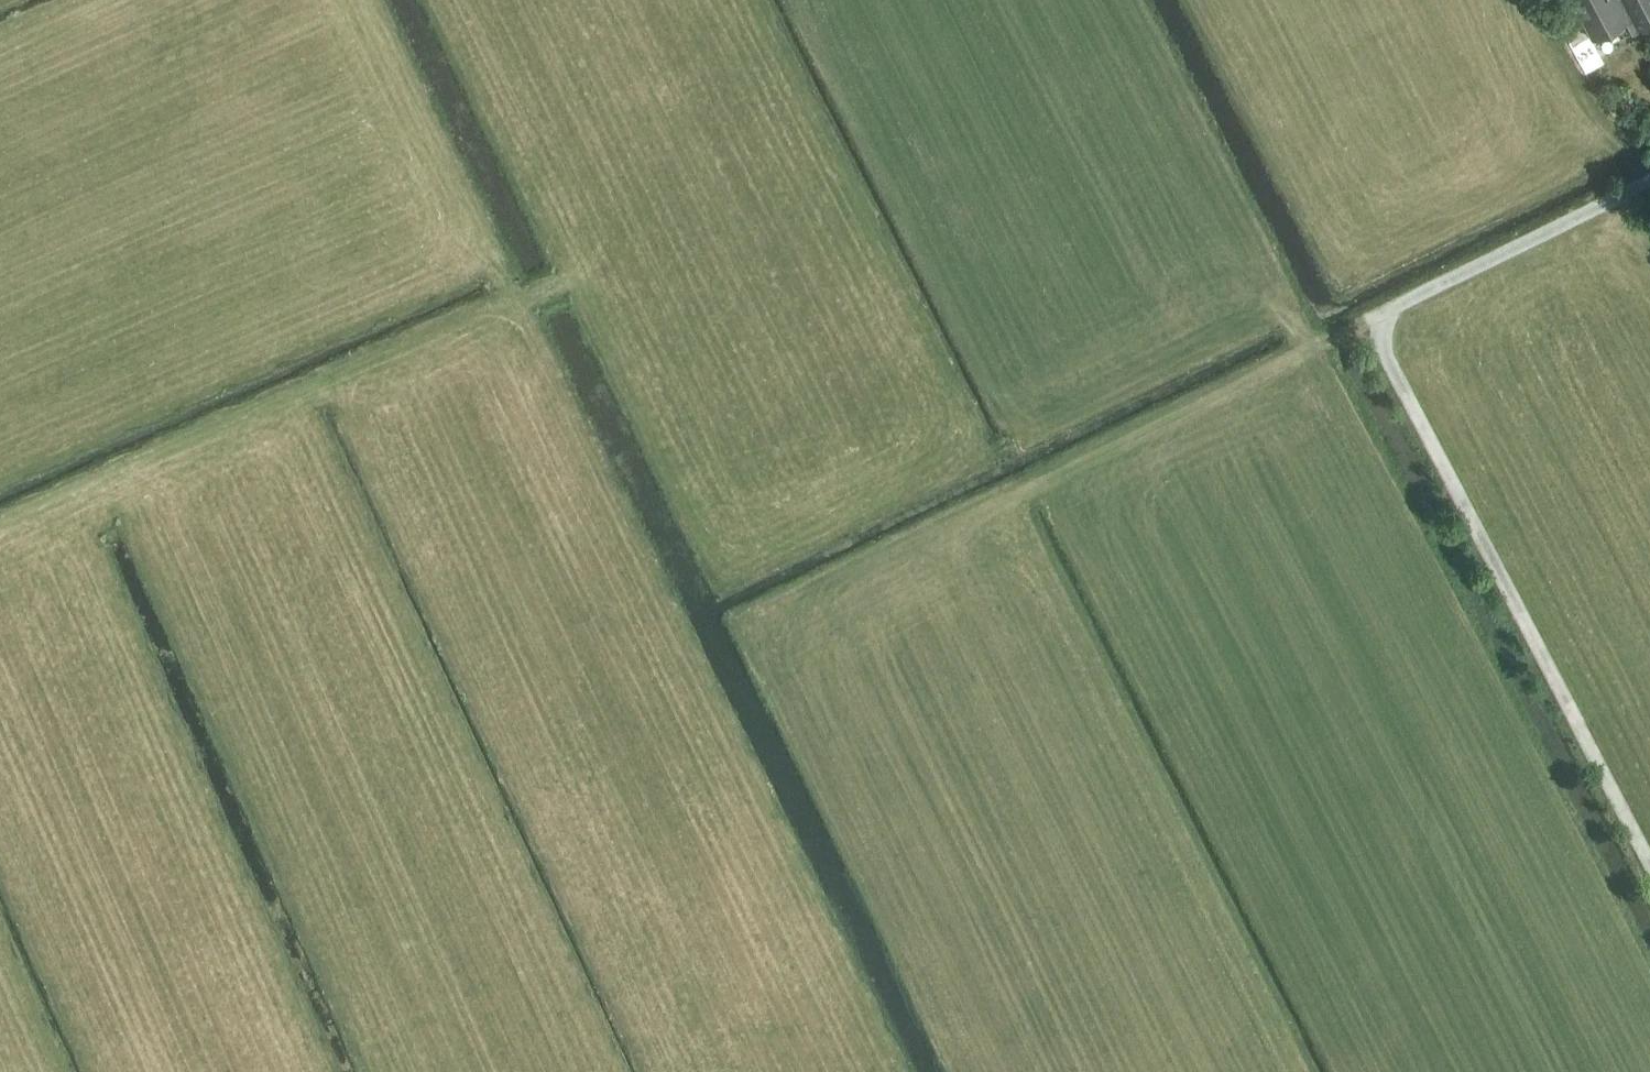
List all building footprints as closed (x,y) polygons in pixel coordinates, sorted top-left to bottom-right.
[(1649,25),(1649,0),(1573,0),(1592,38),(1625,22),(1631,34),(1649,25)]
